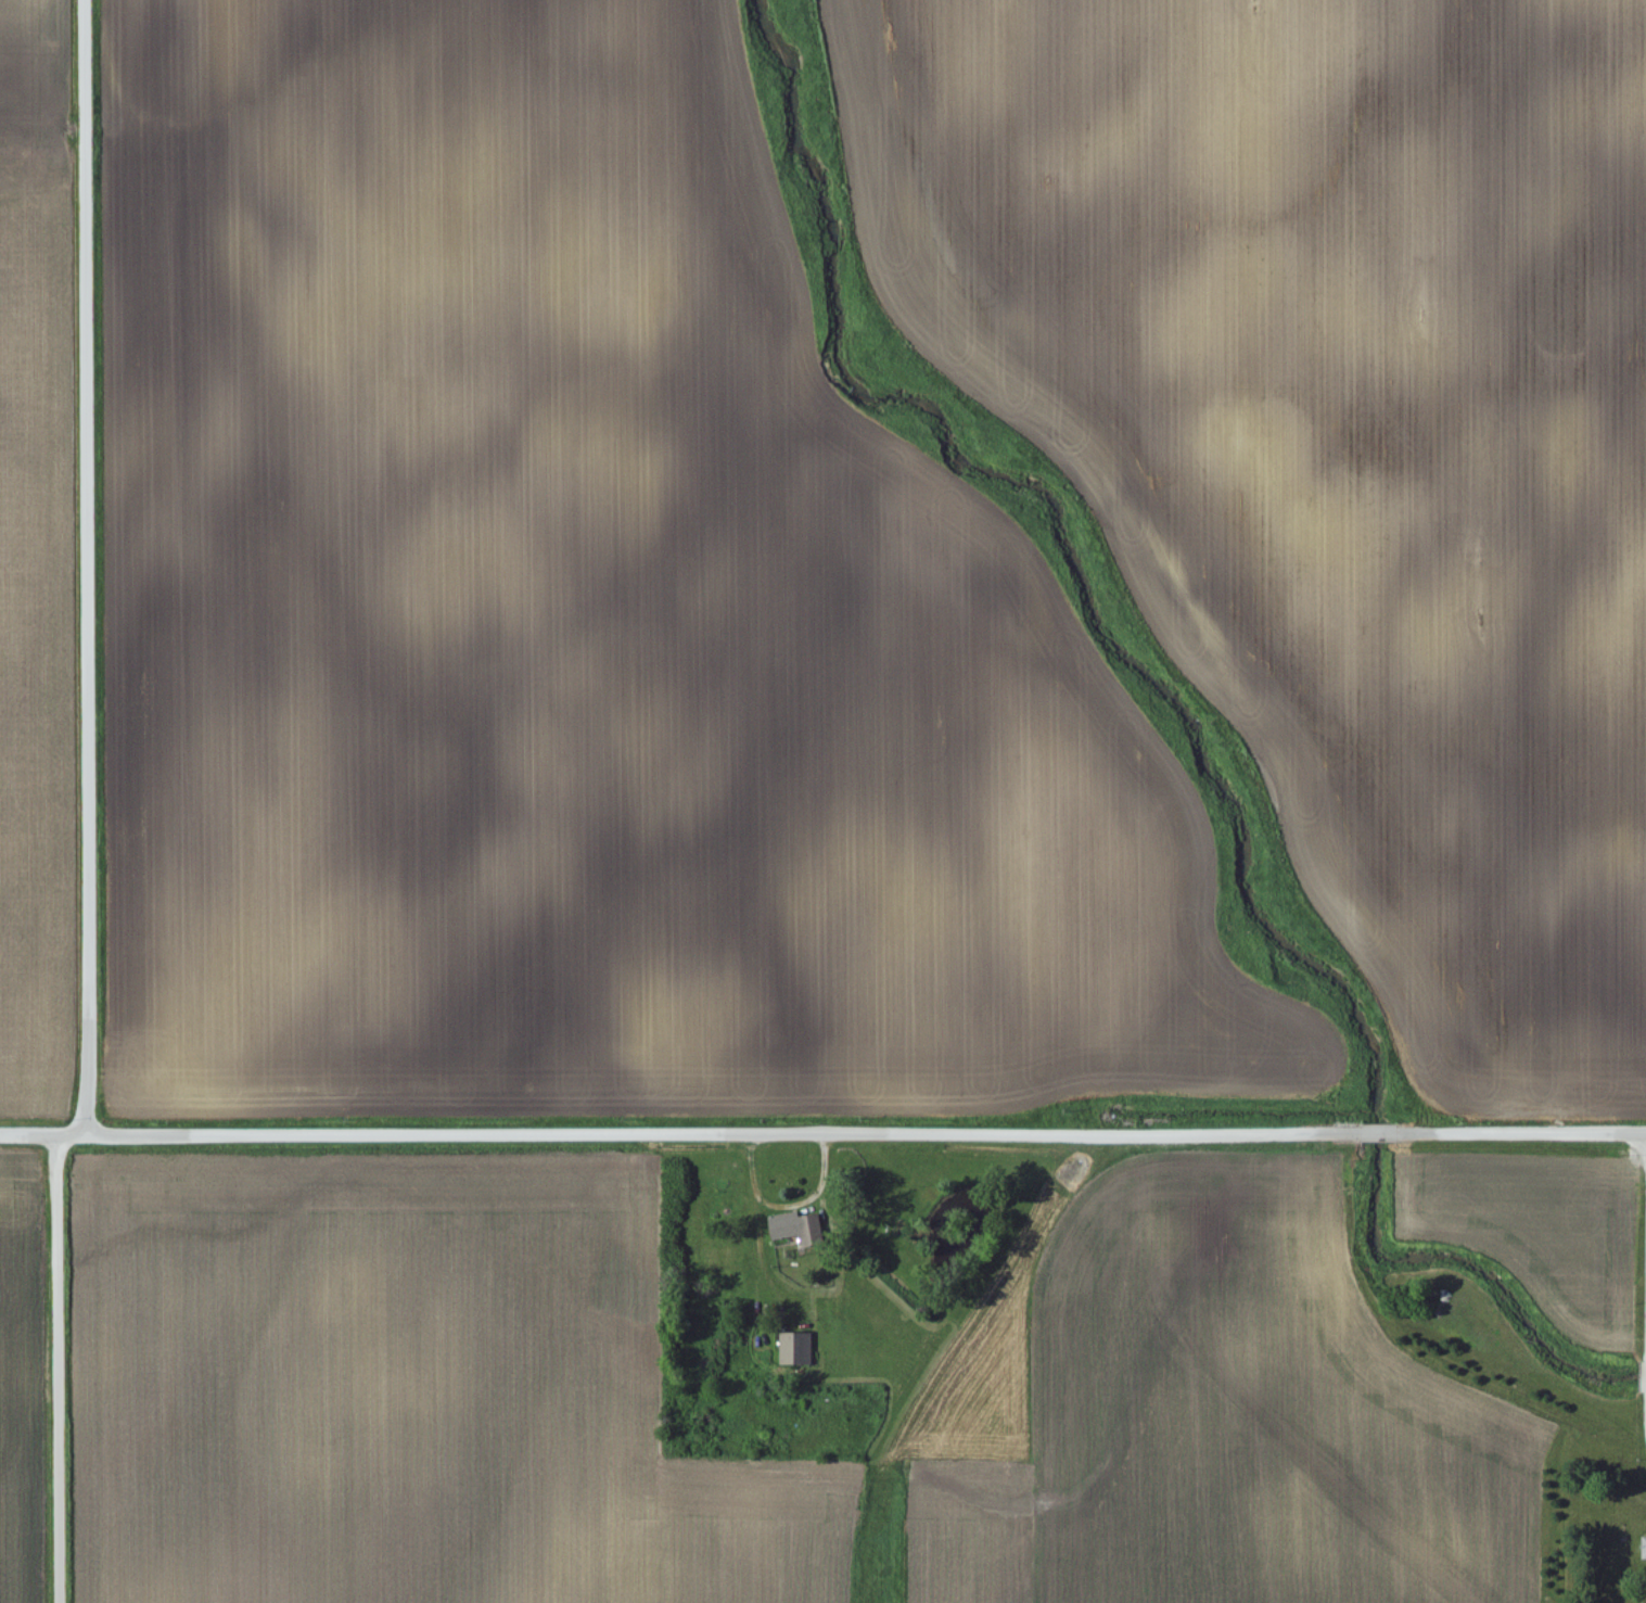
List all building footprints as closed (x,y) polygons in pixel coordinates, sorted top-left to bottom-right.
[(805,1236),(803,1216),(767,1218),(768,1238),(805,1236)] [(808,1357),(809,1344),(800,1343),(800,1335),(781,1334),(780,1356),(808,1357)] [(1645,1557),(1645,1540),(1637,1542),(1639,1558),(1645,1557)]
